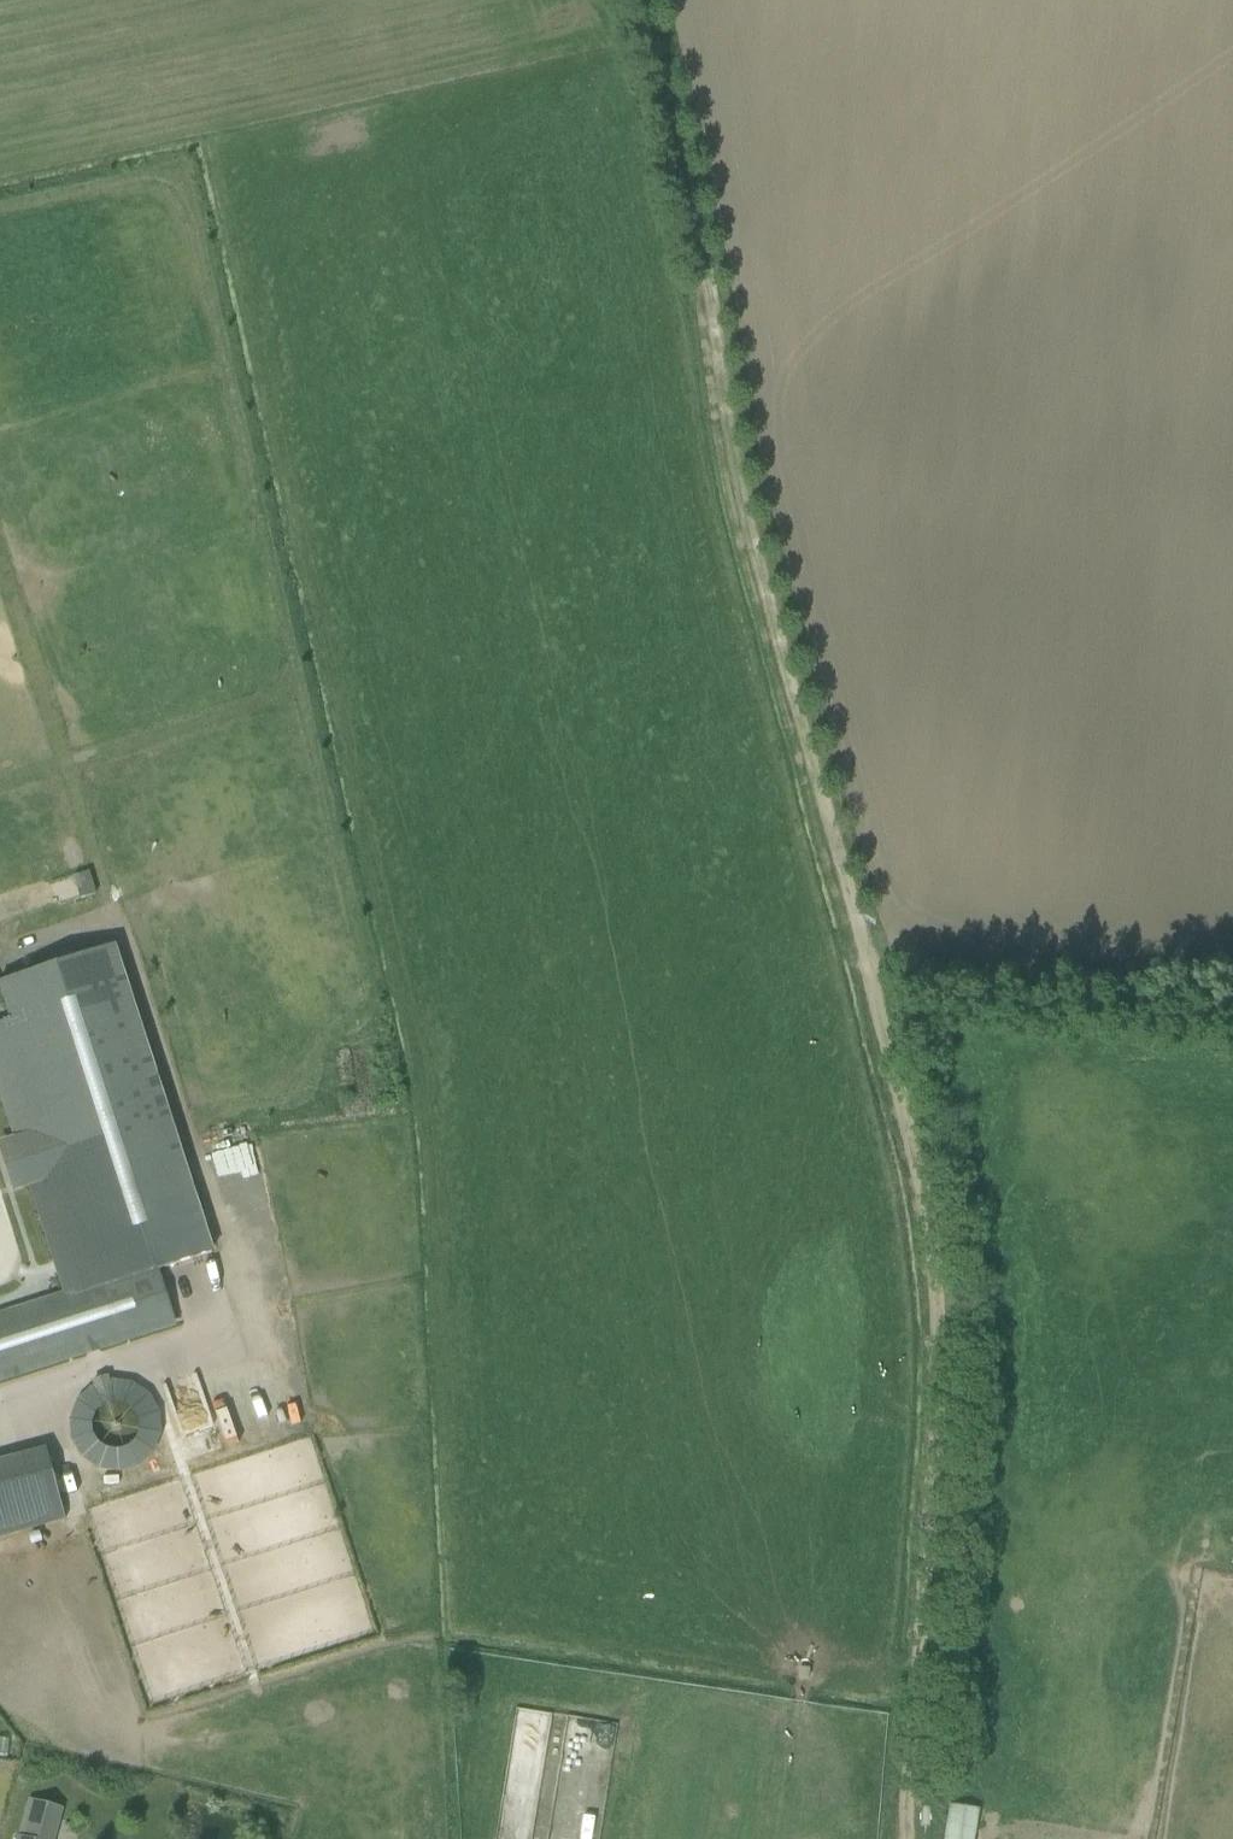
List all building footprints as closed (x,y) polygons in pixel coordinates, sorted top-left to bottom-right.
[(158,1270),(211,1253),(113,946),(0,982),(0,989),(10,1020),(0,1024),(0,1096),(65,1298),(0,1319),(0,1377),(174,1321),(158,1270)] [(144,1374),(65,1391),(83,1475),(162,1457),(144,1374)] [(65,1519),(45,1449),(0,1461),(0,1537),(65,1519)] [(16,1838),(54,1838),(62,1808),(33,1800),(23,1837),(17,1835),(16,1838)] [(950,1805),(948,1821),(977,1826),(980,1809),(950,1805)]
